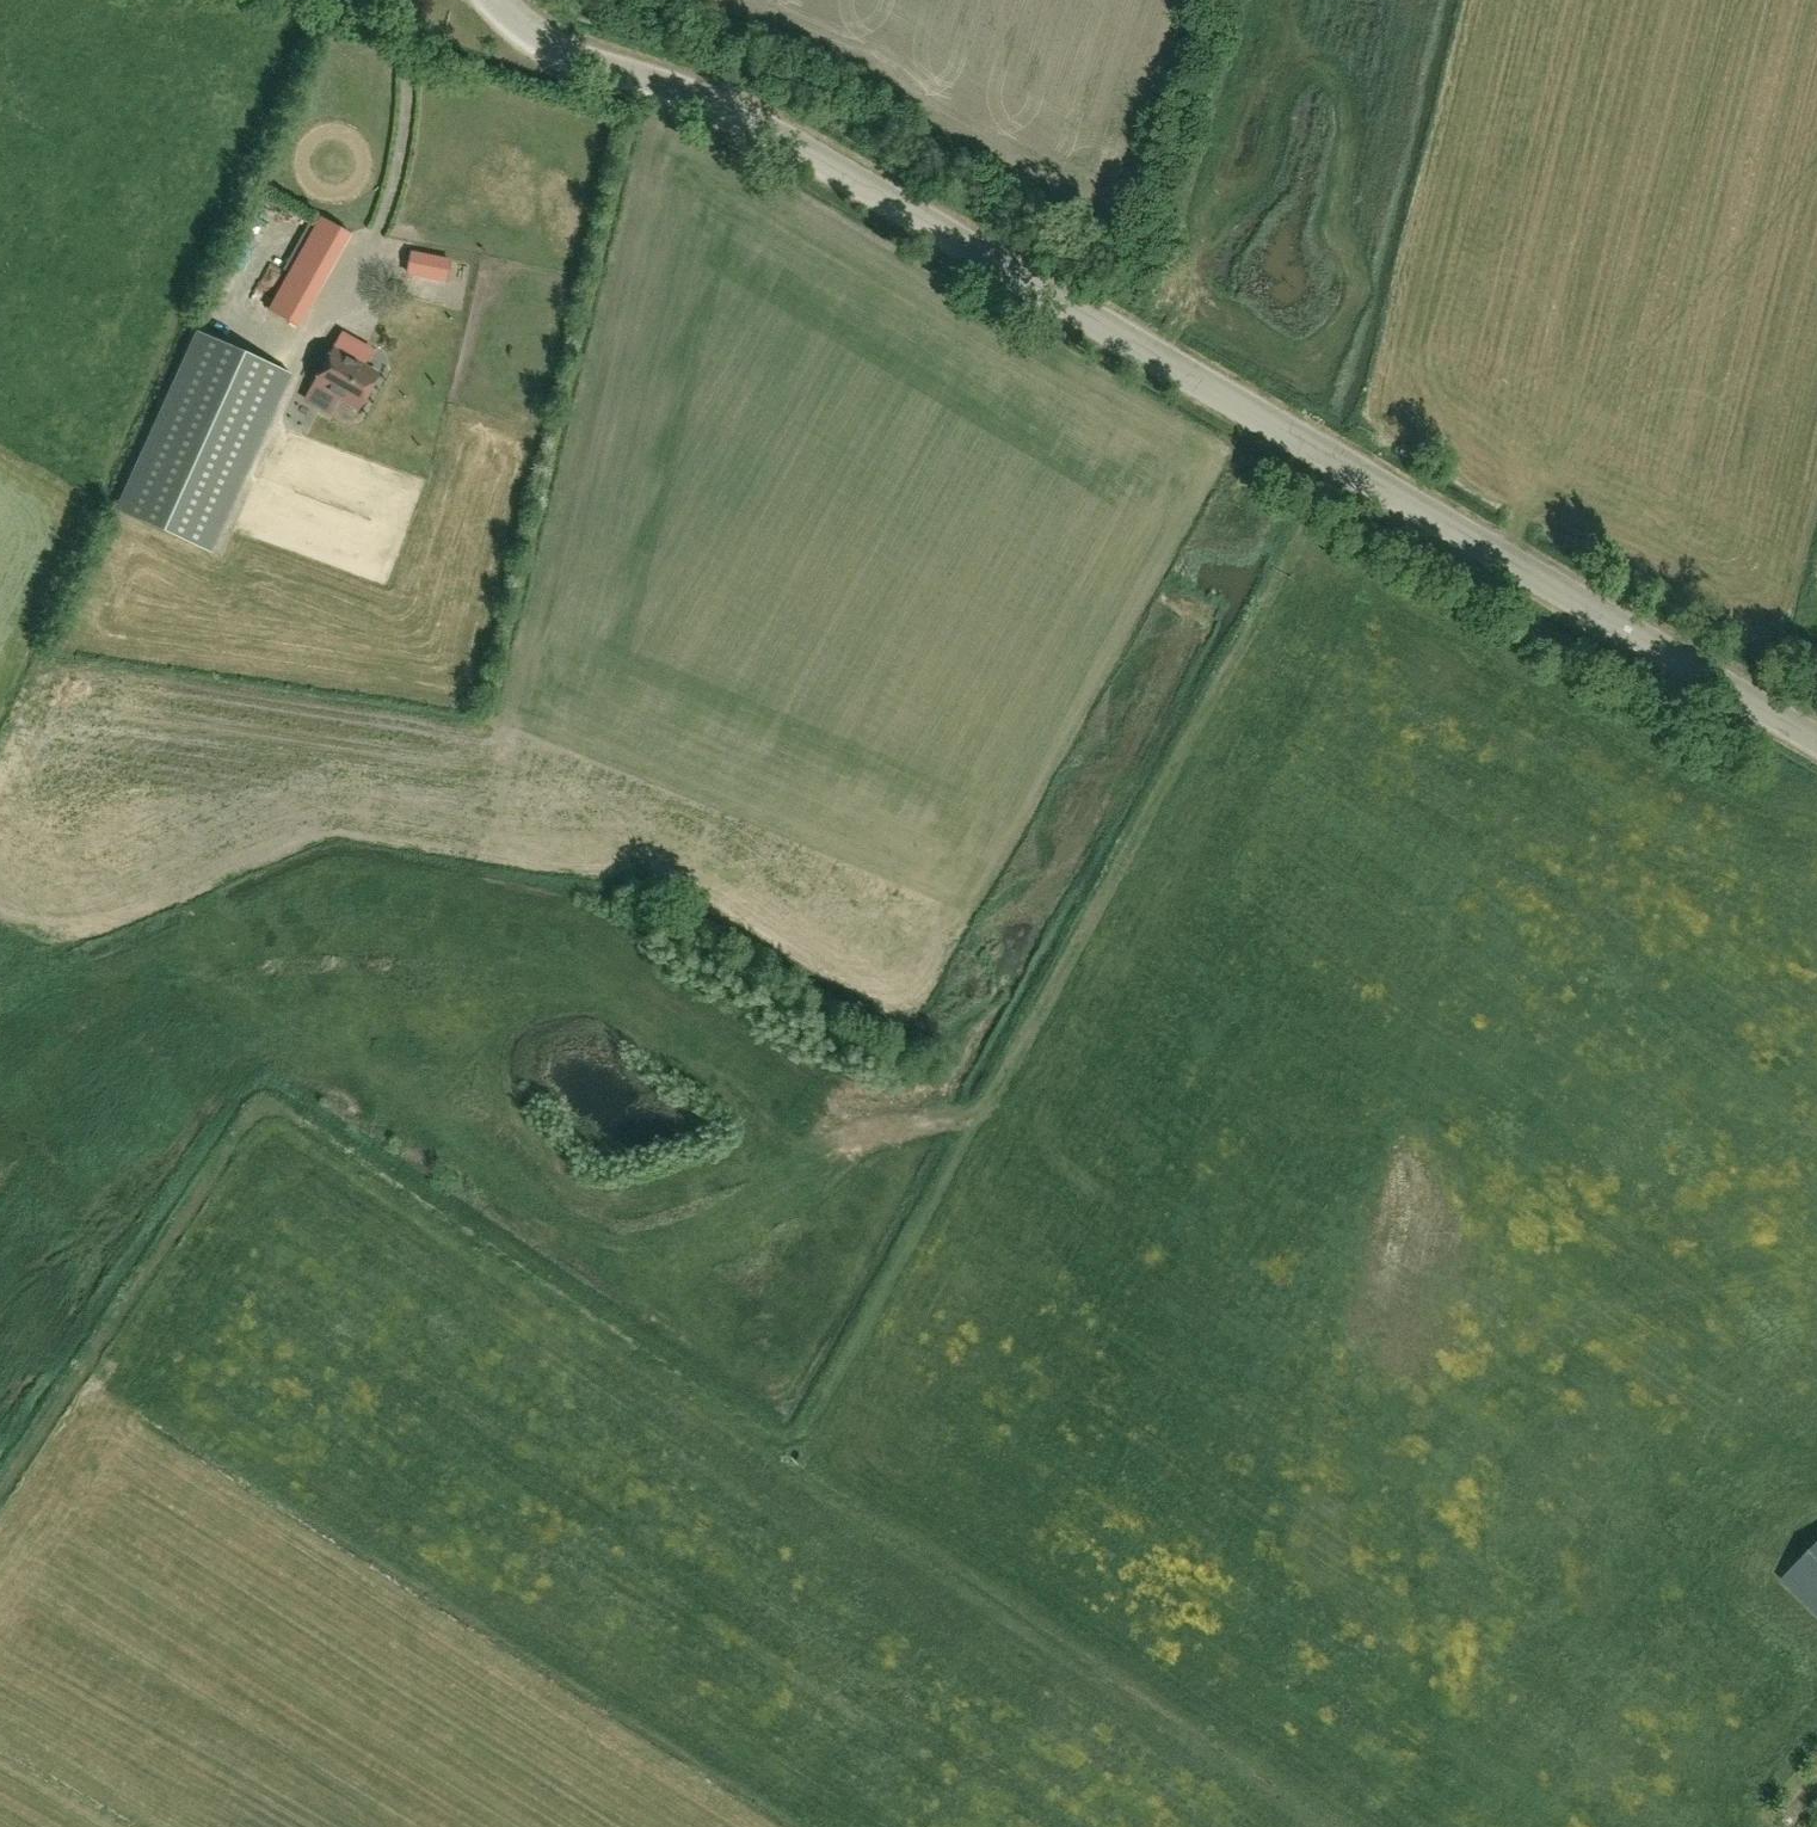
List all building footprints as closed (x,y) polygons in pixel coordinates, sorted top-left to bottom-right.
[(355,234),(322,216),(270,308),(302,327),(355,234)] [(449,262),(410,255),(406,275),(445,282),(449,262)] [(120,504),(212,545),(293,366),(201,325),(120,504)] [(333,353),(314,386),(305,402),(329,415),(337,399),(359,410),(377,377),(333,353)] [(1782,1579),(1816,1614),(1816,1544),(1782,1579)]
